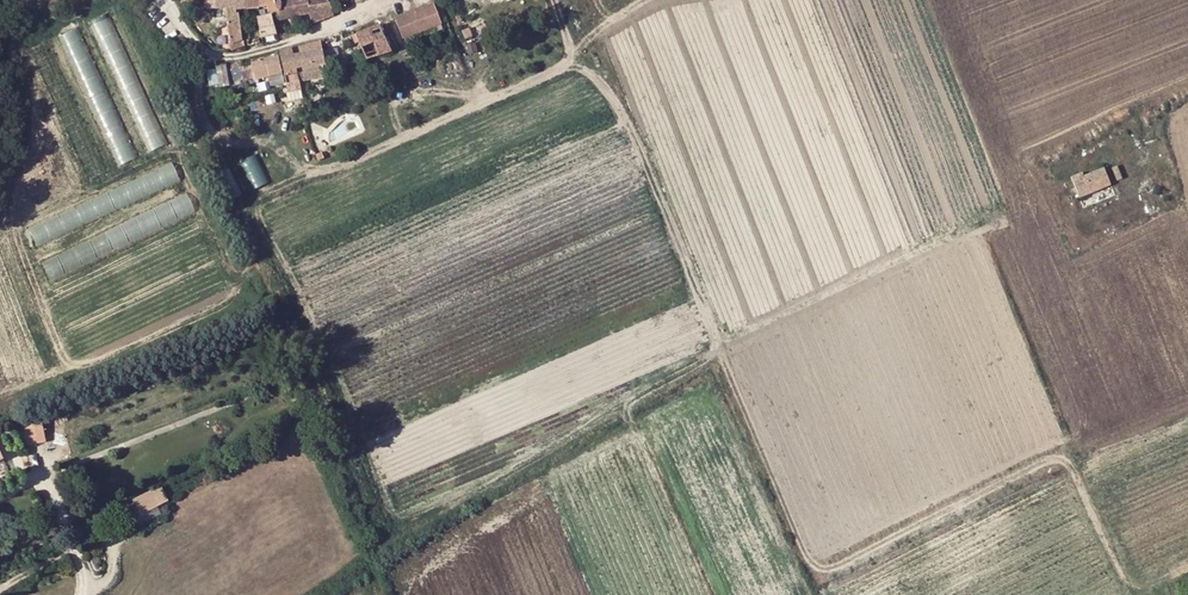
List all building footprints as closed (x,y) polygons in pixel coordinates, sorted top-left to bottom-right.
[(225,10),(239,10),(237,0),(205,0),(206,10),(225,10)] [(257,0),(237,0),(239,10),(259,8),(257,0)] [(259,8),(265,7),(266,11),(275,10),(276,20),(295,15),(293,0),(257,0),(259,8)] [(307,0),(293,0),(295,15),(309,12),(307,0)] [(309,12),(311,22),(330,14),(328,5),(327,0),(307,0),(309,12)] [(430,2),(404,12),(410,27),(435,16),(430,2)] [(243,51),(239,10),(225,10),(227,29),(234,28),(236,44),(229,44),(230,53),(235,53),(243,51)] [(169,143),(112,14),(92,23),(149,152),(169,143)] [(254,19),(260,36),(275,33),(269,14),(262,16),(254,19)] [(400,46),(389,20),(376,25),(389,51),(400,46)] [(367,61),(389,51),(376,25),(346,37),(350,46),(359,43),(367,61)] [(78,70),(93,65),(80,27),(65,33),(78,70)] [(469,27),(459,31),(462,40),(472,36),(469,27)] [(227,29),(229,44),(236,44),(234,28),(227,29)] [(275,33),(260,36),(263,43),(277,37),(275,33)] [(320,49),(318,42),(292,47),(293,54),(293,55),(296,68),(296,71),(296,72),(297,74),(298,80),(325,75),(323,63),(321,53),(320,49)] [(296,68),(293,55),(293,54),(292,47),(278,50),(278,54),(279,58),(279,59),(284,76),(287,89),(290,102),(302,100),(298,80),(297,74),(296,72),(296,71),(296,68)] [(242,65),(225,68),(225,65),(215,66),(218,85),(228,84),(242,82),(243,85),(255,82),(266,80),(280,77),(284,76),(279,59),(251,64),(242,66),(242,65)] [(280,77),(266,80),(268,88),(282,85),(280,77)] [(261,155),(243,159),(251,189),(268,185),(261,155)] [(1075,186),(1081,199),(1110,186),(1104,169),(1084,177),(1086,181),(1075,186)] [(41,419),(20,422),(23,444),(45,439),(41,419)] [(139,514),(166,500),(158,484),(131,498),(133,502),(124,506),(129,514),(137,510),(139,514)]
